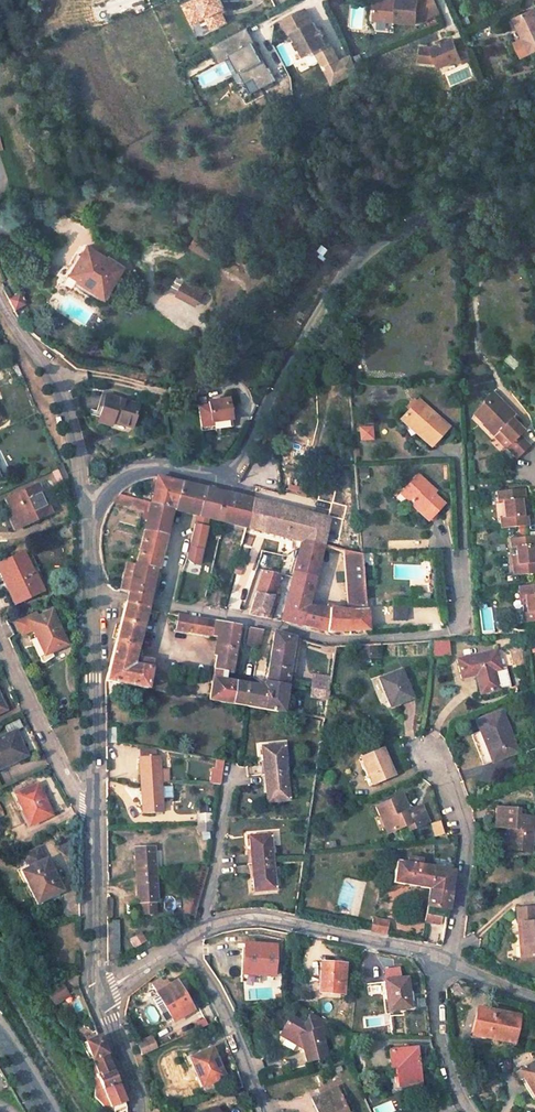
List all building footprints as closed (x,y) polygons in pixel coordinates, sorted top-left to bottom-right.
[(222,0),(193,0),(185,4),(193,22),(210,14),(215,26),(227,20),(223,11),(222,9),(226,7),(222,0)] [(378,1),(376,23),(415,25),(438,16),(432,0),(400,0),(400,2),(378,1)] [(528,52),(534,49),(534,7),(512,18),(528,52)] [(308,9),(284,21),(291,34),(294,33),(298,41),(296,42),(299,48),(301,47),(305,56),(317,51),(323,64),(325,67),(338,61),(331,44),(327,46),(323,38),(319,31),(315,22),(315,23),(308,9)] [(266,67),(253,43),(254,42),(246,28),(211,46),(219,62),(231,56),(240,72),(245,82),(250,92),(275,79),(268,66),(266,67)] [(472,59),(463,38),(453,42),(452,39),(430,48),(417,46),(415,61),(435,64),(437,68),(458,59),(460,64),(472,59)] [(358,70),(351,56),(335,64),(330,66),(331,68),(325,71),(331,83),(358,70)] [(83,246),(66,267),(76,275),(74,277),(97,294),(103,286),(113,274),(110,271),(116,265),(103,255),(100,259),(83,246)] [(196,306),(205,290),(184,278),(174,294),(196,306)] [(17,292),(7,298),(12,309),(22,303),(17,292)] [(494,388),(486,397),(488,399),(497,408),(505,400),(494,388)] [(136,400),(106,393),(100,422),(113,425),(114,422),(130,426),(136,400)] [(206,402),(195,403),(200,428),(231,422),(226,394),(205,398),(206,402)] [(414,398),(401,414),(416,428),(413,431),(429,445),(446,426),(414,398)] [(488,399),(475,411),(484,420),(483,421),(495,432),(500,428),(504,432),(511,440),(508,443),(518,455),(531,442),(521,432),(525,428),(518,421),(513,416),(517,412),(505,400),(497,408),(488,399)] [(522,417),(517,412),(513,416),(518,421),(522,417)] [(358,441),(373,441),(373,426),(357,426),(358,441)] [(103,427),(88,439),(102,454),(116,440),(103,427)] [(500,428),(495,432),(499,437),(504,432),(500,428)] [(414,474),(399,490),(411,501),(408,504),(426,520),(441,503),(427,491),(430,487),(414,474)] [(160,479),(154,477),(148,501),(169,507),(174,508),(181,483),(168,480),(160,479)] [(192,486),(181,483),(174,508),(194,514),(201,487),(192,486)] [(36,484),(1,499),(8,513),(15,510),(20,520),(21,523),(48,510),(36,484)] [(526,486),(499,489),(500,499),(505,499),(506,515),(501,516),(502,525),(529,523),(528,513),(524,514),(523,497),(527,497),(526,486)] [(212,490),(201,487),(194,514),(206,516),(222,521),(229,493),(212,490)] [(239,496),(229,493),(222,521),(218,538),(239,543),(244,525),(250,499),(239,496)] [(148,501),(127,495),(125,503),(147,508),(148,501)] [(326,516),(250,499),(244,525),(297,538),(296,544),(318,550),(320,542),(326,516)] [(169,507),(148,501),(147,508),(133,560),(154,565),(169,507)] [(15,510),(8,513),(12,524),(20,520),(15,510)] [(206,516),(194,514),(184,554),(187,556),(189,563),(194,564),(199,546),(206,516)] [(510,536),(511,545),(516,544),(517,561),(513,561),(513,572),(534,570),(534,558),(534,543),(534,533),(510,536)] [(329,544),(323,543),(321,550),(327,552),(329,544)] [(318,550),(296,544),(295,547),(290,571),(312,575),(318,550)] [(361,553),(333,545),(331,553),(342,556),(344,609),(365,608),(361,553)] [(0,561),(0,579),(5,590),(11,588),(16,598),(40,588),(32,567),(28,569),(21,552),(0,561)] [(154,565),(133,560),(130,570),(125,591),(123,600),(145,604),(147,595),(154,565)] [(263,619),(275,573),(259,569),(246,615),(263,619)] [(130,570),(127,570),(122,590),(125,591),(130,570)] [(304,606),(312,575),(290,571),(289,576),(279,618),(300,623),(304,606)] [(520,584),(521,594),(525,594),(527,610),(522,611),(522,620),(534,619),(534,582),(520,584)] [(11,588),(5,590),(9,602),(16,598),(11,588)] [(145,604),(123,600),(103,679),(104,694),(125,699),(128,684),(145,687),(150,660),(138,657),(139,650),(134,649),(144,607),(145,604)] [(390,605),(390,620),(406,621),(406,605),(390,605)] [(313,606),(304,606),(300,623),(308,625),(313,606)] [(327,607),(313,606),(308,625),(323,628),(327,607)] [(344,609),(327,607),(323,628),(329,630),(345,629),(344,609)] [(365,608),(344,609),(345,629),(366,629),(365,608)] [(49,609),(26,619),(34,638),(40,636),(46,650),(65,641),(49,609)] [(236,625),(176,614),(174,627),(217,636),(206,697),(234,702),(238,683),(227,681),(236,625)] [(260,630),(253,629),(252,636),(259,637),(260,630)] [(292,636),(270,632),(264,670),(262,681),(262,687),(261,707),(280,710),(292,636)] [(40,636),(34,638),(40,652),(46,650),(40,636)] [(433,656),(450,655),(449,640),(432,641),(433,656)] [(364,647),(365,658),(377,657),(376,646),(364,647)] [(494,647),(454,657),(459,676),(474,672),(479,691),(498,686),(493,667),(499,666),(494,647)] [(400,667),(377,675),(388,704),(411,695),(400,667)] [(310,673),(308,696),(326,698),(329,675),(310,673)] [(262,687),(238,683),(234,702),(242,703),(261,707),(262,687)] [(499,710),(474,720),(478,732),(470,735),(482,764),(489,761),(514,751),(499,710)] [(17,719),(4,725),(8,732),(20,726),(17,719)] [(115,724),(104,723),(105,738),(115,740),(115,724)] [(0,748),(0,778),(30,766),(19,740),(0,748)] [(156,747),(137,743),(138,754),(156,753),(156,747)] [(282,743),(260,746),(264,801),(286,798),(282,743)] [(380,745),(358,754),(370,782),(391,772),(380,745)] [(156,753),(138,754),(139,782),(150,782),(149,777),(158,778),(156,753)] [(217,767),(207,765),(205,780),(215,782),(217,767)] [(150,782),(139,782),(141,810),(160,809),(158,778),(149,777),(150,782)] [(37,782),(13,793),(27,823),(51,813),(37,782)] [(163,786),(163,797),(171,798),(171,786),(163,786)] [(397,793),(371,804),(382,829),(402,821),(405,827),(423,820),(416,804),(405,809),(397,793)] [(516,808),(494,806),(492,827),(503,828),(510,829),(509,849),(530,850),(532,816),(516,814),(516,808)] [(206,812),(193,813),(194,821),(207,821),(206,812)] [(439,820),(429,823),(433,836),(442,833),(439,820)] [(207,821),(194,821),(195,831),(207,832),(207,821)] [(510,829),(503,828),(502,848),(509,849),(510,829)] [(267,833),(247,835),(253,890),(273,889),(267,833)] [(155,842),(134,844),(138,899),(140,899),(141,910),(158,909),(157,898),(159,898),(155,842)] [(46,858),(21,870),(34,896),(59,885),(46,858)] [(411,862),(395,858),(391,880),(426,886),(429,866),(418,864),(419,858),(411,858),(411,862)] [(450,869),(429,866),(426,886),(424,904),(440,905),(445,906),(450,869)] [(440,905),(424,904),(422,918),(438,921),(440,905)] [(514,913),(515,928),(518,927),(521,948),(517,949),(519,963),(534,962),(534,910),(514,913)] [(386,918),(372,916),(370,929),(383,932),(386,918)] [(394,929),(403,929),(403,920),(394,920),(394,929)] [(118,921),(108,921),(108,955),(119,955),(118,921)] [(274,948),(241,946),(239,976),(258,977),(272,978),(274,948)] [(342,965),(322,964),(321,983),(317,983),(317,993),(341,995),(342,965)] [(453,977),(444,981),(452,996),(461,991),(453,977)] [(406,979),(383,981),(386,1010),(408,1008),(406,979)] [(175,983),(154,994),(170,1023),(191,1011),(175,983)] [(69,1010),(61,997),(53,1003),(60,1014),(69,1010)] [(518,1012),(478,1004),(473,1032),(513,1039),(518,1012)] [(307,1019),(320,1026),(323,1021),(309,1014),(307,1019)] [(324,1056),(318,1030),(320,1026),(307,1019),(303,1026),(288,1018),(281,1032),(283,1039),(297,1046),(300,1045),(304,1062),(324,1056)] [(134,1041),(139,1055),(156,1048),(151,1034),(134,1041)] [(85,1043),(94,1065),(98,1074),(100,1079),(112,1073),(98,1038),(85,1043)] [(208,1048),(186,1058),(199,1087),(221,1078),(208,1048)] [(412,1048),(386,1051),(388,1067),(396,1067),(398,1087),(417,1085),(412,1048)] [(520,1072),(534,1096),(534,1062),(520,1072)] [(107,1111),(116,1111),(114,1107),(110,1109),(95,1075),(98,1074),(94,1065),(94,1098),(107,1111)] [(396,1067),(388,1067),(390,1088),(398,1087),(396,1067)] [(233,1072),(224,1075),(229,1091),(239,1088),(233,1072)] [(95,1075),(110,1109),(114,1107),(125,1103),(119,1089),(112,1073),(100,1079),(98,1074),(95,1075)] [(312,1100),(317,1111),(345,1111),(336,1090),(312,1100)]
